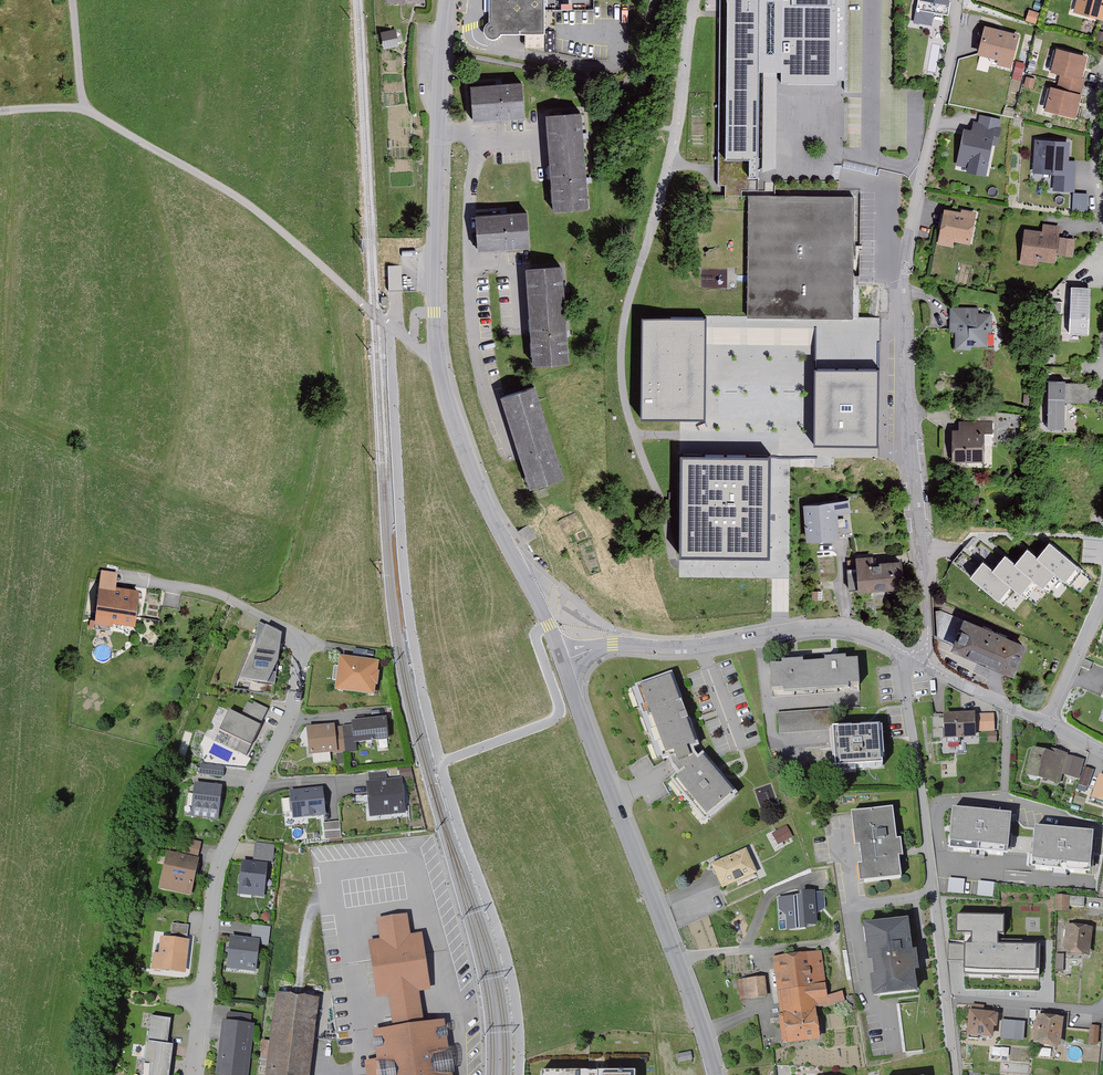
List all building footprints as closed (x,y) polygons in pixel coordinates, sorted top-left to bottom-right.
[(544,50),(544,0),(490,0),(490,12),(491,15),(494,16),(494,22),(491,23),(487,25),(485,27),(484,32),(487,37),(492,40),(498,39),(502,34),(527,34),(527,46),(544,50)] [(777,73),(782,73),(781,79),(809,80),(836,80),(845,80),(847,0),(721,0),(721,14),(719,174),(719,186),(726,186),(726,196),(742,197),(742,192),(758,192),(759,179),(759,159),(760,73),(764,73),(777,73)] [(914,21),(930,24),(932,12),(948,15),(950,2),(946,1),(946,0),(918,0),(914,21)] [(1100,18),(1102,8),(1102,0),(1081,0),(1082,1),(1079,12),(1100,18)] [(1029,11),(1027,19),(1035,22),(1038,14),(1029,11)] [(1011,61),(1017,36),(986,29),(980,53),(1011,61)] [(383,33),(385,47),(397,45),(394,31),(383,33)] [(1059,82),(1081,87),(1083,78),(1080,77),(1085,57),(1058,50),(1052,71),(1062,74),(1059,82)] [(1016,60),(1014,77),(1023,78),(1025,61),(1016,60)] [(776,168),(777,73),(764,73),(763,172),(769,170),(776,168)] [(1027,77),(1025,84),(1033,86),(1035,79),(1027,77)] [(1079,96),(1081,87),(1059,82),(1057,90),(1052,89),(1046,109),(1074,116),(1079,96)] [(522,83),(472,88),(475,118),(524,114),(522,83)] [(588,209),(581,114),(550,117),(557,211),(588,209)] [(991,138),(996,139),(999,129),(999,127),(1000,120),(994,118),(980,115),(978,125),(976,134),(965,132),(961,155),(972,157),(969,170),(984,173),(991,138)] [(1056,189),(1072,190),(1074,162),(1066,161),(1067,144),(1037,142),(1035,171),(1057,172),(1056,189)] [(748,318),(852,319),(853,197),(770,196),(749,195),(748,318)] [(1087,196),(1074,195),(1073,210),(1086,210),(1087,196)] [(963,216),(945,213),(941,235),(969,240),(974,214),(963,212),(963,216)] [(526,213),(475,217),(478,247),(528,244),(526,213)] [(1053,259),(1057,227),(1045,226),(1044,234),(1026,232),(1023,255),(1053,259)] [(1061,238),(1059,255),(1073,257),(1075,240),(1061,238)] [(388,263),(388,287),(401,288),(401,263),(388,263)] [(539,363),(569,360),(562,266),(531,269),(539,363)] [(1090,288),(1071,287),(1069,334),(1088,334),(1090,288)] [(1062,305),(1044,304),(1043,312),(1062,313),(1062,305)] [(953,309),(952,336),(955,336),(955,349),(968,349),(968,346),(985,346),(986,329),(989,329),(989,316),(977,315),(977,310),(953,309)] [(706,321),(642,321),(641,422),(682,422),(705,423),(706,321)] [(878,329),(815,329),(816,371),(815,447),(878,448),(877,372),(878,329)] [(1065,383),(1065,381),(1048,381),(1047,428),(1064,428),(1065,399),(1065,392),(1065,383)] [(1089,399),(1090,383),(1073,383),(1072,393),(1065,392),(1065,399),(1089,399)] [(561,478),(532,388),(502,398),(531,487),(561,478)] [(981,444),(992,444),(992,427),(979,427),(979,423),(961,423),(961,432),(955,432),(955,459),(981,459),(981,444)] [(769,457),(681,456),(680,557),(768,558),(769,457)] [(967,505),(977,505),(977,497),(968,497),(967,505)] [(849,511),(848,499),(807,505),(809,539),(834,537),(832,510),(848,509),(848,511),(849,511)] [(530,524),(519,530),(527,544),(537,538),(530,524)] [(1083,572),(1049,543),(1037,558),(1061,577),(1071,586),(1083,572)] [(1037,558),(1027,549),(1014,564),(1039,584),(1048,592),(1061,577),(1037,558)] [(1014,564),(1005,556),(993,570),(1017,590),(1027,598),(1039,584),(1014,564)] [(876,564),(876,557),(858,559),(858,568),(856,568),(855,560),(848,560),(849,568),(848,568),(849,589),(887,586),(888,591),(902,590),(900,562),(876,564)] [(993,570),(983,562),(970,576),(1004,605),(1017,590),(993,570)] [(95,629),(109,631),(111,616),(134,619),(138,592),(115,589),(117,573),(103,571),(95,629)] [(813,599),(821,599),(821,591),(812,591),(813,599)] [(989,631),(940,610),(934,610),(936,636),(955,644),(954,645),(1012,670),(1023,645),(1011,640),(1012,638),(990,629),(989,631)] [(240,680),(275,684),(282,634),(258,622),(255,649),(240,680)] [(772,694),(859,688),(858,682),(862,682),(861,668),(857,668),(857,660),(845,661),(845,658),(824,659),(824,663),(802,664),(801,661),(781,662),(781,666),(770,667),(772,694)] [(1055,659),(1050,669),(1054,671),(1058,660),(1055,659)] [(1084,659),(1081,667),(1089,670),(1092,663),(1084,659)] [(374,675),(376,664),(342,660),(338,689),(372,693),(373,683),(375,683),(376,675),(374,675)] [(668,758),(672,768),(694,755),(692,749),(698,747),(671,675),(637,688),(643,706),(640,707),(643,716),(647,715),(653,732),(650,733),(653,742),(656,741),(663,759),(668,758)] [(817,704),(835,703),(835,692),(817,692),(817,704)] [(260,726),(268,709),(254,702),(253,705),(247,702),(241,716),(229,711),(220,731),(241,741),(236,751),(246,756),(261,726),(260,726)] [(779,731),(833,727),(832,709),(777,713),(778,733),(779,733),(779,731)] [(992,714),(973,715),(973,730),(993,729),(992,714)] [(974,736),(973,730),(973,715),(933,716),(934,737),(942,737),(942,727),(946,727),(946,737),(974,736)] [(354,727),(343,728),(345,752),(356,751),(355,742),(388,739),(386,719),(364,722),(364,718),(356,718),(356,723),(353,723),(354,727)] [(882,727),(882,726),(833,729),(833,730),(835,730),(837,759),(835,759),(835,769),(882,766),(882,756),(884,756),(883,744),(880,744),(879,727),(882,727)] [(335,753),(345,752),(343,728),(333,729),(333,727),(308,729),(311,753),(335,751),(335,753)] [(1065,756),(1066,754),(1047,749),(1046,753),(1034,750),(1028,774),(1058,782),(1061,771),(1069,773),(1069,775),(1077,777),(1082,762),(1073,760),(1074,758),(1065,756)] [(708,819),(736,795),(703,755),(698,759),(694,755),(672,768),(678,776),(674,779),(685,792),(682,794),(694,808),(697,806),(708,819)] [(201,766),(200,774),(222,776),(223,768),(201,766)] [(1081,784),(1089,787),(1094,772),(1086,769),(1081,784)] [(386,773),(369,775),(370,784),(387,782),(386,773)] [(1102,800),(1102,778),(1102,779),(1101,778),(1094,797),(1102,800)] [(400,781),(368,784),(371,809),(384,808),(390,813),(403,811),(400,781)] [(219,800),(221,788),(196,785),(193,808),(209,810),(208,817),(217,818),(218,808),(220,807),(221,802),(219,800)] [(324,814),(321,789),(291,792),(292,798),(282,799),(284,813),(294,812),(294,817),(324,814)] [(901,878),(899,857),(903,857),(901,840),(897,841),(893,809),(851,814),(855,847),(860,847),(862,866),(858,867),(860,884),(901,878)] [(1009,836),(1011,815),(986,813),(987,810),(978,809),(978,812),(953,810),(950,838),(954,839),(953,852),(971,853),(971,851),(984,853),(984,854),(1003,856),(1005,836),(1009,836)] [(341,838),(339,821),(323,823),(325,840),(341,838)] [(776,843),(793,837),(789,825),(772,831),(776,843)] [(1087,854),(1091,855),(1093,833),(1069,831),(1069,828),(1060,827),(1060,830),(1035,828),(1032,857),(1036,857),(1035,870),(1053,871),(1053,870),(1067,871),(1066,873),(1086,874),(1087,854)] [(1010,851),(1026,852),(1027,837),(1011,836),(1010,851)] [(182,855),(197,858),(201,843),(186,840),(182,855)] [(275,845),(255,843),(254,851),(268,853),(267,861),(273,862),(275,845)] [(268,853),(254,851),(253,860),(267,861),(268,853)] [(745,851),(713,865),(723,886),(754,871),(745,851)] [(163,880),(191,886),(197,861),(168,855),(163,880)] [(264,889),(266,865),(243,863),(241,875),(240,877),(239,882),(240,884),(240,886),(264,889)] [(964,882),(949,881),(948,892),(963,893),(964,882)] [(994,885),(979,884),(977,895),(992,896),(994,885)] [(800,895),(778,896),(778,908),(786,914),(787,929),(807,928),(806,924),(817,924),(815,889),(800,890),(800,895)] [(1055,898),(1055,896),(1055,892),(1045,892),(1045,895),(1045,896),(1026,896),(1026,910),(1032,910),(1032,911),(1057,911),(1058,898),(1055,898)] [(1069,898),(1058,898),(1057,911),(1069,912),(1069,907),(1085,908),(1085,899),(1069,898)] [(377,997),(388,996),(392,1025),(423,1021),(419,991),(431,989),(422,932),(411,934),(407,913),(376,917),(379,938),(368,939),(377,997)] [(963,935),(964,944),(964,961),(963,969),(1040,970),(1040,946),(1004,935),(1004,916),(963,916),(963,935)] [(916,991),(913,970),(918,970),(915,953),(911,954),(907,922),(865,927),(870,960),(874,960),(877,979),(872,980),(874,996),(916,991)] [(171,933),(188,935),(189,925),(172,923),(171,933)] [(268,929),(252,928),(251,936),(267,938),(268,929)] [(1069,928),(1066,951),(1087,954),(1089,930),(1069,928)] [(188,935),(171,933),(170,940),(187,942),(188,935)] [(187,942),(170,940),(163,939),(159,968),(183,971),(187,942)] [(254,969),(257,942),(232,939),(229,963),(239,964),(241,968),(254,969)] [(948,961),(964,961),(964,944),(948,944),(948,961)] [(785,991),(824,986),(819,953),(779,959),(785,991)] [(740,981),(742,1000),(767,997),(765,978),(740,981)] [(1058,980),(1058,991),(1066,991),(1067,981),(1058,980)] [(824,986),(785,991),(788,1015),(780,1017),(784,1043),(818,1038),(813,998),(825,997),(826,1004),(842,1001),(841,993),(825,997),(824,986)] [(270,1074),(305,1074),(314,1000),(279,996),(274,1041),(263,1039),(261,1055),(272,1056),(270,1074)] [(983,1014),(984,1006),(972,1005),(972,1013),(970,1013),(968,1038),(978,1039),(979,1035),(991,1036),(992,1026),(996,1026),(997,1015),(983,1014)] [(1052,1012),(1042,1012),(1041,1019),(1039,1019),(1037,1042),(1058,1044),(1060,1021),(1052,1020),(1052,1012)] [(251,1016),(230,1013),(228,1024),(250,1027),(251,1016)] [(173,1045),(167,1044),(171,1019),(151,1016),(144,1074),(169,1074),(173,1045)] [(445,1018),(423,1021),(392,1025),(372,1029),(376,1058),(364,1060),(366,1074),(453,1074),(445,1018)] [(1016,1022),(1002,1021),(1001,1037),(1014,1039),(1016,1022)] [(1023,1039),(1024,1023),(1016,1022),(1014,1039),(1023,1039)] [(225,1024),(220,1065),(245,1068),(244,1074),(245,1074),(250,1027),(228,1024),(225,1024)] [(1097,1044),(1099,1028),(1091,1027),(1089,1043),(1097,1044)] [(677,1054),(678,1062),(691,1059),(690,1052),(677,1054)]
